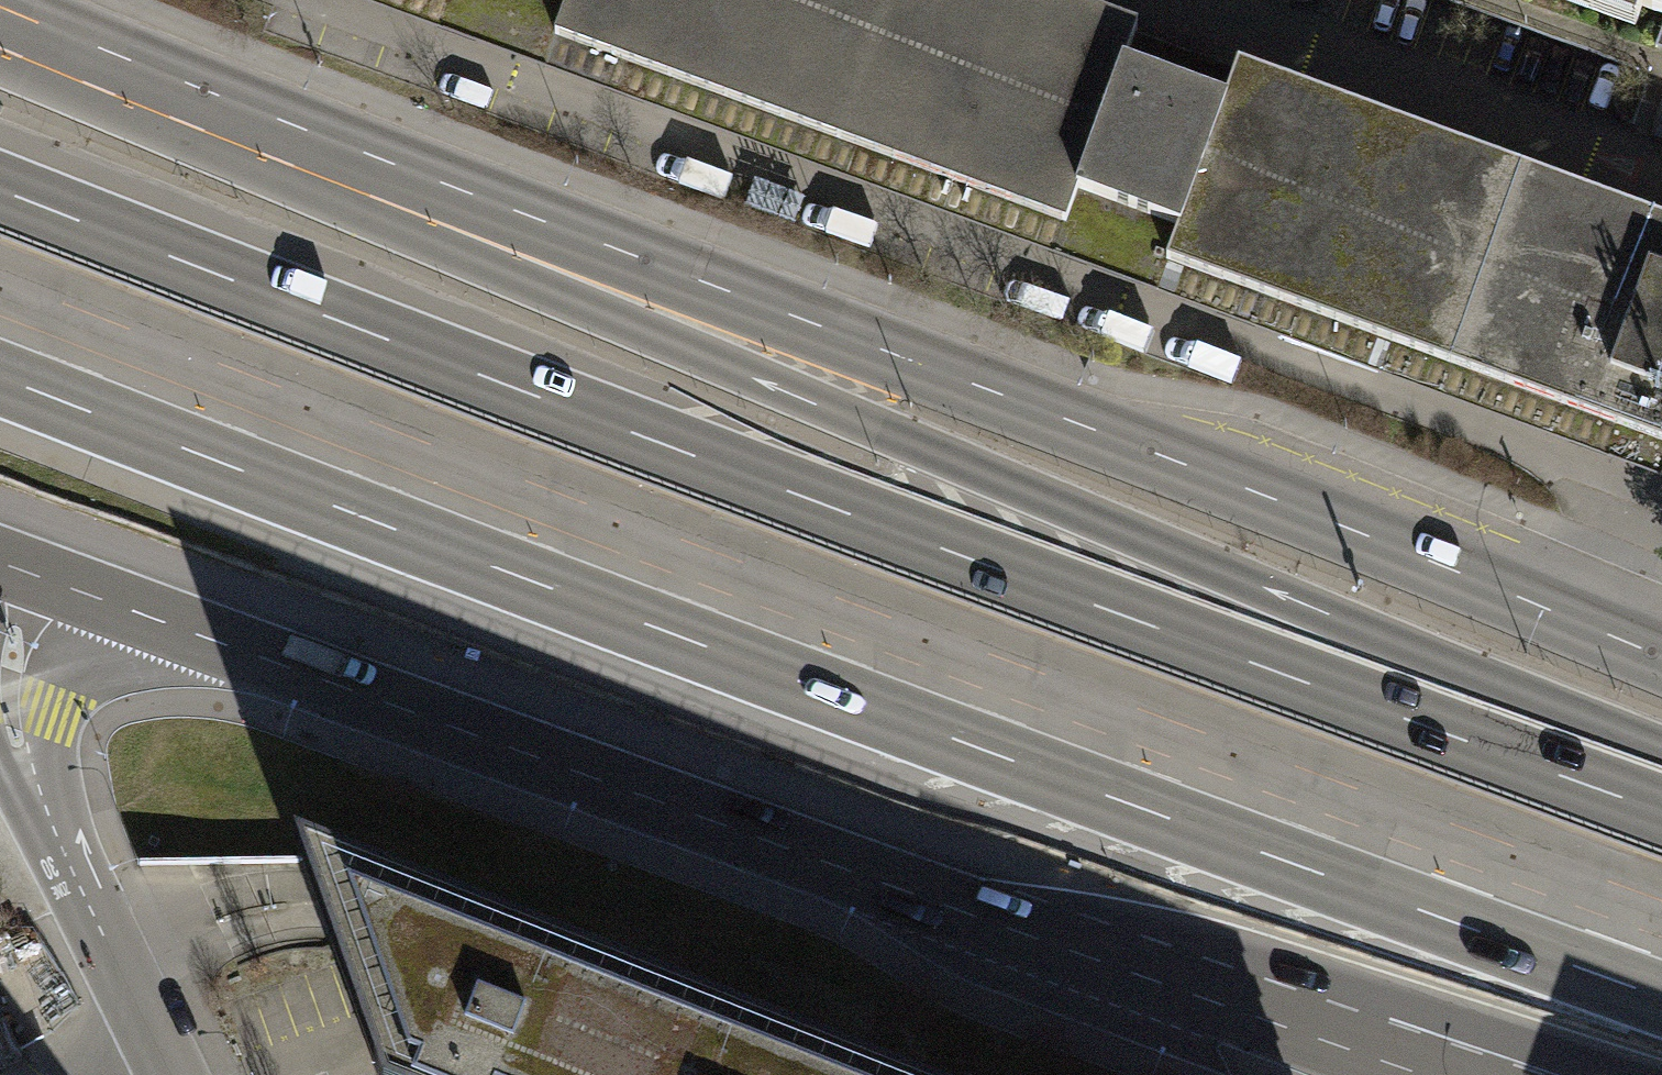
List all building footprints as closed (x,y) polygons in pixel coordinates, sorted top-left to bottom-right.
[(556,5),(543,38),(1056,225),(1068,193),(1115,66),(1128,29),(1048,0),(557,0),(556,5)] [(1661,16),(1661,0),(1619,0),(1661,16)] [(1214,102),(1115,66),(1068,193),(1106,207),(1099,227),(1130,239),(1138,219),(1167,229),(1214,102)] [(1167,229),(1155,262),(1661,447),(1661,224),(1227,66),(1214,102),(1167,229)] [(293,837),(378,1074),(904,1074),(293,837)]
